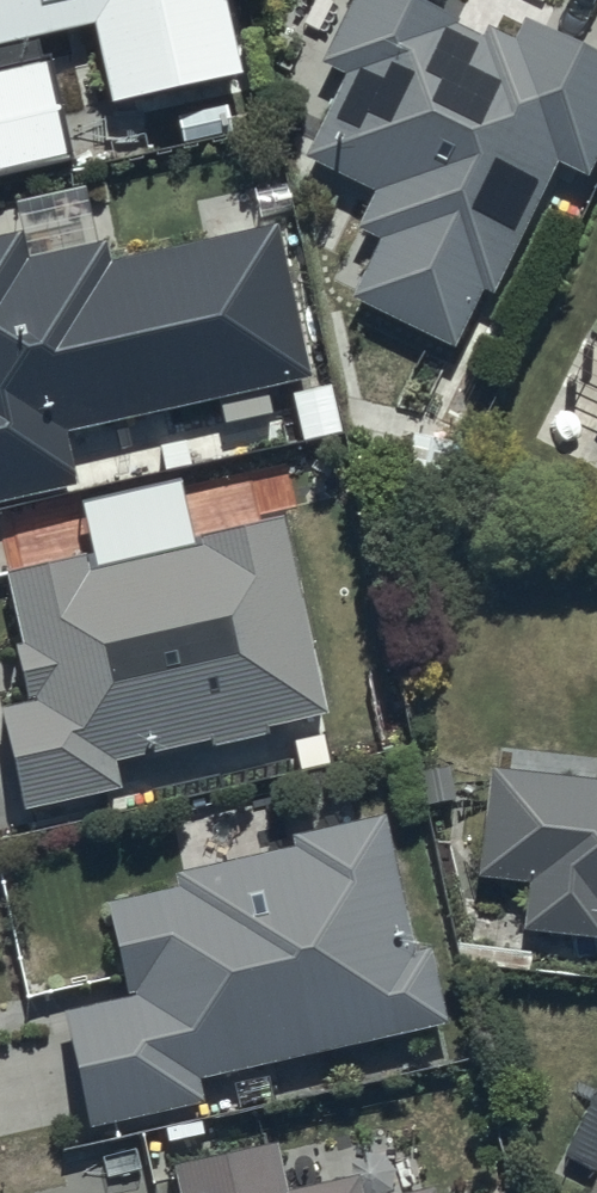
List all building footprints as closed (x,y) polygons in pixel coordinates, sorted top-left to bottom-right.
[(83,25),(101,106),(232,77),(215,0),(0,0),(0,44),(83,25)] [(406,0),(347,0),(315,68),(338,78),(298,162),(366,194),(350,228),(371,238),(341,302),(447,353),(477,290),(487,295),(551,160),(584,175),(596,147),(596,64),(515,25),(506,42),(484,31),(477,44),(448,31),(452,22),(406,0)] [(0,72),(0,178),(65,166),(45,63),(0,72)] [(69,487),(58,434),(305,380),(271,225),(104,262),(101,248),(23,265),(17,237),(0,241),(0,502),(69,487)] [(588,407),(596,411),(596,388),(588,407)] [(0,709),(0,760),(11,815),(111,795),(105,762),(198,744),(199,750),(258,739),(256,728),(316,716),(278,524),(194,541),(196,547),(85,570),(82,555),(0,571),(0,575),(14,646),(8,648),(19,705),(0,709)] [(481,771),(469,877),(521,882),(516,928),(596,936),(596,925),(596,783),(481,771)] [(121,1003),(54,1018),(79,1127),(192,1101),(188,1084),(437,1026),(420,951),(408,954),(378,820),(289,841),(291,851),(170,879),(173,890),(98,907),(121,1003)] [(348,1179),(280,1192),(269,1144),(164,1166),(170,1192),(351,1192),(348,1179)] [(582,1192),(596,1192),(596,1163),(582,1192)]
